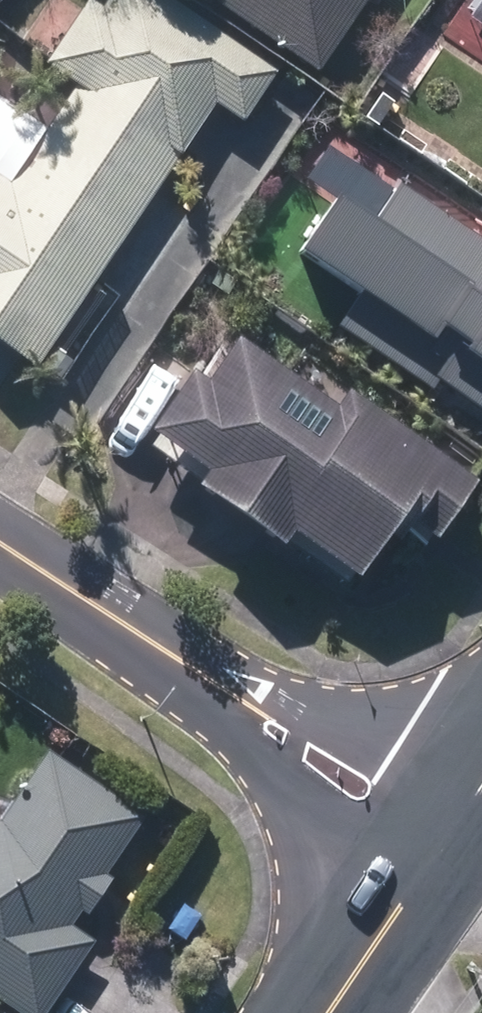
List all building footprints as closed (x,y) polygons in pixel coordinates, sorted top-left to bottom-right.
[(35,375),(214,111),(243,130),(277,80),(159,0),(113,0),(102,17),(87,6),(44,71),(77,93),(7,193),(0,188),(0,351),(35,375)] [(27,0),(3,0),(0,3),(0,25),(11,33),(34,5),(27,0)] [(316,78),(370,0),(201,0),(316,78)] [(470,26),(481,34),(481,9),(470,26)] [(220,466),(209,481),(296,544),(306,529),(366,572),(410,510),(443,534),(481,480),(481,477),(357,387),(345,403),(248,333),(218,375),(207,367),(164,426),(220,466)] [(10,1012),(51,1012),(95,949),(71,934),(80,921),(84,925),(111,886),(104,881),(143,821),(48,757),(0,828),(0,1006),(10,1012)]
